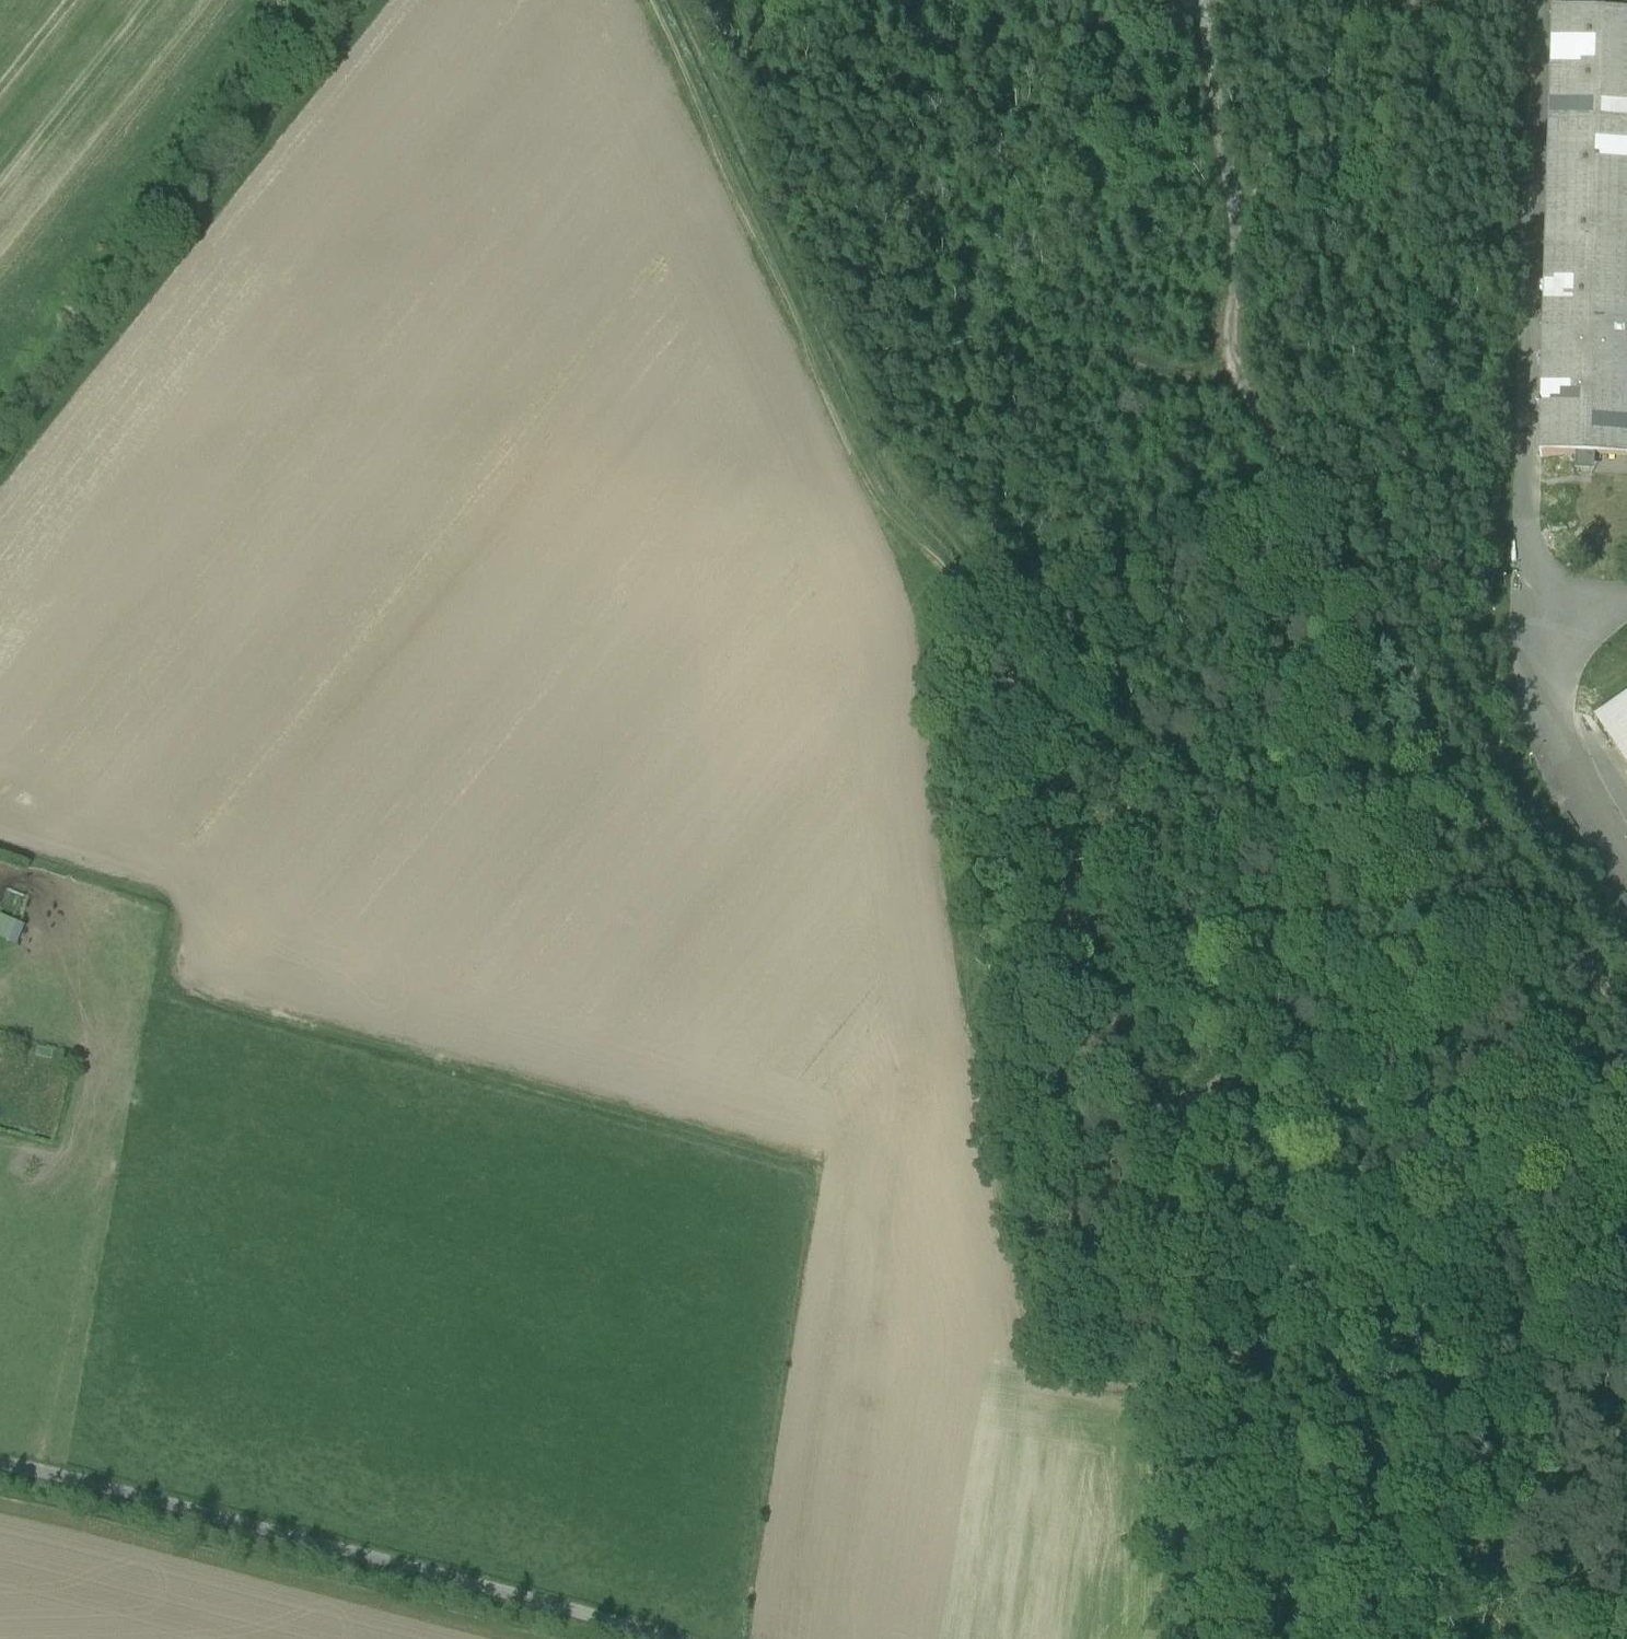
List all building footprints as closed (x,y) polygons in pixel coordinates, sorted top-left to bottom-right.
[(1554,14),(1540,458),(1576,459),(1595,459),(1626,460),(1626,16),(1554,14)] [(1595,459),(1576,459),(1576,476),(1596,477),(1595,459)] [(1595,721),(1626,769),(1626,700),(1595,721)] [(0,921),(0,939),(15,944),(21,928),(0,921)]
